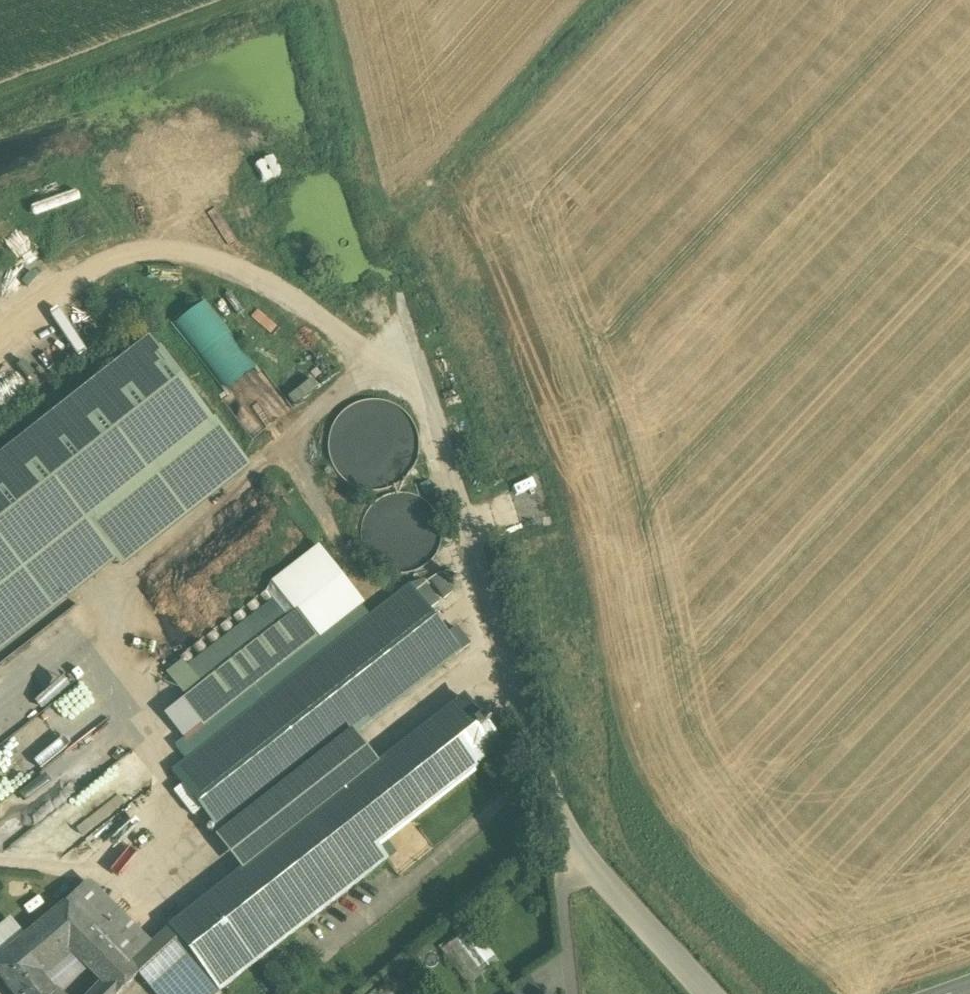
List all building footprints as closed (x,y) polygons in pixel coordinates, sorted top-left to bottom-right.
[(35,213),(81,202),(79,192),(33,202),(35,213)] [(206,302),(174,326),(225,393),(257,370),(206,302)] [(148,342),(22,441),(84,520),(210,421),(148,342)] [(306,361),(279,380),(296,405),(324,386),(306,361)] [(251,437),(276,420),(259,396),(244,406),(236,394),(225,401),(251,437)] [(416,464),(419,446),(415,429),(405,414),(390,404),(373,401),(355,405),(341,415),(331,430),(328,447),(331,465),(341,480),(356,489),(374,492),(391,489),(406,479),(416,464)] [(210,421),(84,520),(114,558),(123,568),(248,469),(210,421)] [(0,459),(0,586),(84,520),(22,441),(0,459)] [(494,496),(498,520),(546,512),(542,488),(494,496)] [(438,549),(441,534),(438,518),(429,505),(416,497),(400,494),(385,497),(371,506),(363,519),(360,535),(363,550),(372,563),(385,572),(401,575),(416,571),(430,562),(438,549)] [(0,586),(0,647),(114,558),(84,520),(0,586)] [(174,745),(186,761),(367,620),(357,608),(363,604),(318,547),(269,585),(271,588),(164,672),(183,695),(161,712),(182,739),(174,745)] [(186,761),(172,772),(223,839),(461,653),(409,587),(367,620),(186,761)] [(20,788),(24,786),(103,726),(86,732),(99,722),(108,718),(103,711),(83,718),(79,706),(69,710),(65,699),(41,708),(22,657),(0,674),(0,695),(23,725),(12,733),(6,725),(0,729),(0,803),(20,788)] [(462,698),(169,926),(194,957),(193,959),(220,990),(221,990),(386,861),(376,847),(501,749),(462,698)] [(355,738),(223,840),(244,866),(375,764),(355,738)] [(121,759),(34,825),(54,851),(141,785),(121,759)] [(144,945),(86,886),(66,903),(128,964),(145,946),(144,945)] [(40,976),(70,952),(104,987),(97,993),(120,993),(138,976),(139,975),(128,964),(66,903),(13,947),(0,958),(0,980),(11,993),(54,993),(55,993),(40,976)] [(10,918),(0,926),(0,957),(25,936),(10,918)] [(169,926),(144,945),(145,946),(128,964),(139,975),(138,976),(154,993),(193,959),(194,957),(169,926)] [(471,928),(441,950),(467,985),(497,962),(471,928)] [(154,993),(216,993),(220,990),(193,959),(154,993)]
